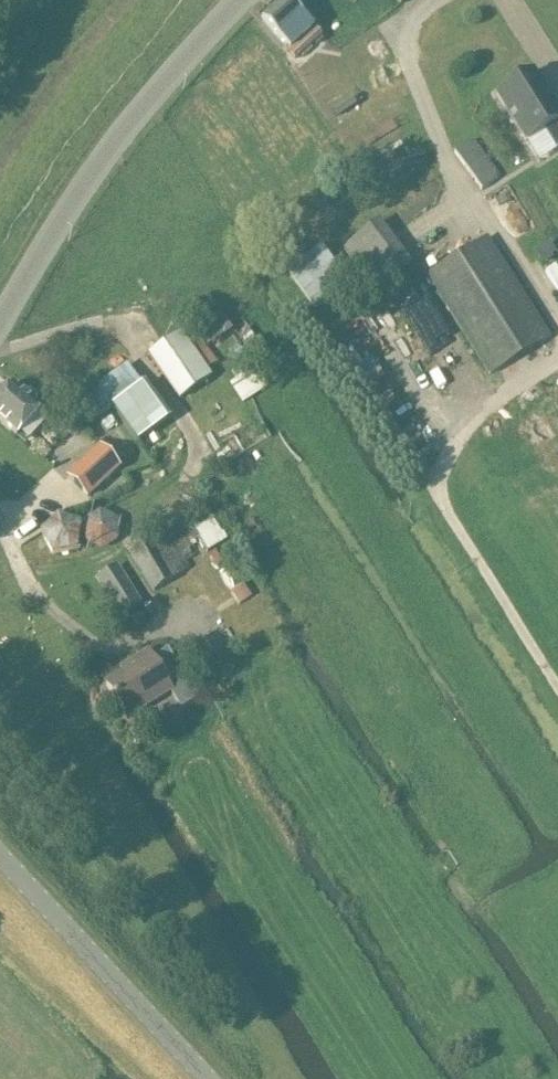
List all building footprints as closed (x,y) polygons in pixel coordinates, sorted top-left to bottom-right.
[(262,18),(272,28),(290,48),(314,26),(289,0),(282,0),(262,18)] [(290,48),(288,50),(296,58),(321,34),(314,26),(290,48)] [(556,152),(557,150),(557,112),(533,72),(496,94),(526,142),(543,132),(556,152)] [(482,189),(500,177),(473,140),(456,152),(482,189)] [(376,290),(412,264),(380,222),(344,249),(376,290)] [(492,375),(550,337),(487,238),(430,278),(492,375)] [(348,286),(321,247),(287,272),(314,310),(348,286)] [(150,355),(182,400),(213,378),(181,333),(150,355)] [(259,374),(234,334),(213,347),(239,385),(259,374)] [(88,423),(146,384),(133,365),(75,404),(88,423)] [(40,413),(12,385),(0,399),(0,421),(17,437),(40,413)] [(78,464),(92,450),(67,423),(52,438),(78,464)] [(99,448),(68,477),(87,498),(118,469),(99,448)] [(77,549),(79,526),(60,517),(42,532),(52,553),(77,549)] [(156,593),(190,568),(166,535),(151,546),(146,538),(127,552),(156,593)] [(219,550),(210,556),(217,567),(226,562),(219,550)] [(141,606),(117,567),(97,580),(121,618),(141,606)] [(242,585),(230,593),(239,605),(250,597),(242,585)] [(169,650),(153,660),(149,654),(133,663),(136,668),(107,686),(127,719),(172,691),(182,707),(198,697),(169,650)]
